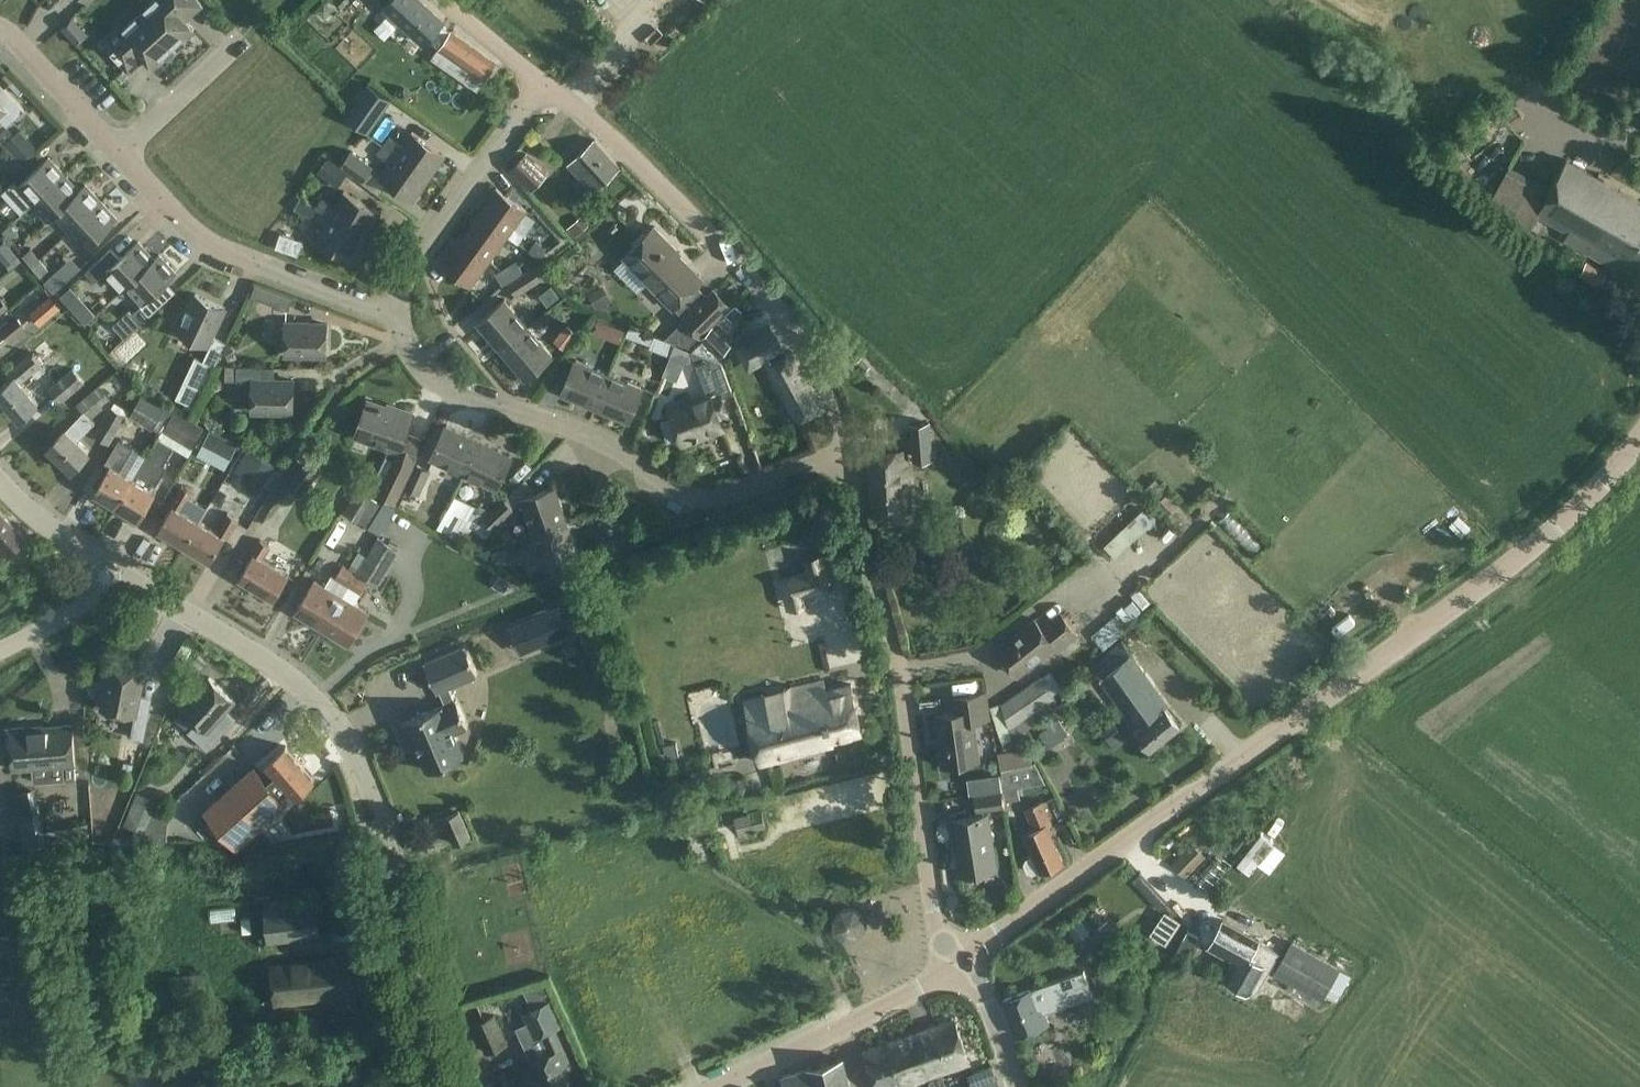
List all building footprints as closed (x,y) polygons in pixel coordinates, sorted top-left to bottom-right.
[(186,36),(194,29),(182,16),(197,2),(201,5),(202,4),(198,0),(154,0),(141,12),(177,51),(185,44),(186,36)] [(335,1),(342,8),(349,1),(349,0),(336,0),(335,1)] [(384,8),(425,43),(428,39),(441,25),(445,21),(422,0),(390,0),(390,1),(384,8)] [(118,34),(113,28),(100,40),(129,72),(130,71),(127,67),(142,53),(154,66),(162,58),(170,59),(177,51),(141,12),(118,34)] [(61,27),(77,45),(88,34),(72,17),(61,27)] [(370,24),(367,27),(376,35),(379,31),(370,24)] [(441,25),(428,39),(439,46),(433,55),(444,63),(477,88),(483,79),(484,80),(496,64),(451,32),(441,25)] [(7,71),(3,76),(10,83),(14,79),(7,71)] [(348,113),(345,117),(368,133),(391,100),(368,84),(348,113)] [(8,125),(24,110),(4,88),(0,91),(0,119),(7,126),(8,125)] [(20,129),(4,144),(21,163),(37,148),(20,129)] [(383,146),(429,178),(445,155),(412,131),(401,148),(388,139),(383,146)] [(568,164),(593,191),(619,167),(594,140),(568,164)] [(379,177),(394,188),(412,201),(429,178),(383,146),(377,154),(389,163),(379,177)] [(350,153),(341,165),(349,172),(363,182),(373,169),(350,153)] [(526,154),(511,170),(531,189),(546,174),(526,154)] [(339,187),(349,172),(341,165),(328,157),(318,173),(339,187)] [(22,214),(33,203),(64,175),(48,158),(18,185),(14,181),(2,193),(22,214)] [(1622,264),(1638,272),(1633,281),(1639,284),(1639,202),(1567,160),(1552,187),(1510,164),(1492,196),(1529,229),(1537,215),(1568,233),(1563,240),(1618,271),(1622,264)] [(64,175),(33,203),(48,220),(55,214),(79,191),(64,175)] [(70,230),(101,202),(85,185),(79,191),(55,214),(70,230)] [(507,236),(519,244),(525,234),(514,227),(527,209),(496,187),(495,189),(497,190),(479,215),(507,236)] [(317,208),(365,236),(379,211),(344,191),(335,206),(322,199),(317,208)] [(101,202),(70,230),(86,247),(117,219),(101,202)] [(351,261),(365,236),(317,208),(312,217),(324,225),(316,240),(351,261)] [(3,231),(10,225),(1,214),(0,215),(0,227),(3,231)] [(460,241),(489,261),(507,236),(479,215),(460,241)] [(589,225),(581,216),(567,228),(575,238),(589,225)] [(10,225),(3,231),(12,242),(19,235),(10,225)] [(654,226),(638,242),(625,255),(651,282),(649,284),(673,308),(703,278),(670,245),(671,244),(654,226)] [(280,232),(275,247),(297,254),(303,239),(292,236),(280,232)] [(536,240),(528,251),(539,259),(547,248),(536,240)] [(2,266),(15,254),(4,241),(0,244),(0,264),(2,266)] [(111,248),(86,272),(95,281),(106,271),(122,289),(127,285),(127,284),(154,259),(138,241),(120,258),(111,248)] [(489,261),(460,241),(442,266),(471,287),(489,261)] [(32,266),(39,259),(30,249),(23,255),(32,266)] [(144,302),(159,288),(176,273),(159,254),(154,259),(127,284),(127,285),(144,302)] [(48,270),(39,259),(32,266),(41,276),(48,270)] [(516,260),(501,270),(513,278),(524,271),(516,260)] [(1606,274),(1587,262),(1579,277),(1597,289),(1606,274)] [(542,278),(541,277),(547,274),(541,263),(509,285),(516,296),(542,278)] [(502,286),(513,278),(501,270),(495,274),(502,286)] [(288,310),(292,298),(255,284),(251,296),(288,310)] [(551,285),(539,295),(547,305),(559,296),(551,285)] [(588,294),(598,310),(612,301),(602,285),(588,294)] [(688,346),(700,334),(730,305),(714,289),(664,338),(688,346)] [(195,294),(186,313),(177,332),(209,347),(203,361),(195,357),(176,397),(195,407),(214,366),(226,343),(212,336),(225,308),(195,294)] [(82,304),(74,295),(66,302),(74,311),(82,304)] [(9,307),(1,297),(0,298),(0,314),(9,307)] [(52,297),(31,313),(40,325),(63,308),(52,297)] [(477,322),(501,349),(527,328),(503,300),(477,322)] [(735,304),(725,314),(732,322),(743,312),(735,304)] [(141,305),(132,313),(129,310),(113,325),(125,338),(149,315),(141,305)] [(25,327),(18,318),(0,333),(0,348),(25,327)] [(598,319),(592,332),(620,344),(625,330),(598,319)] [(327,324),(285,323),(284,354),(326,355),(327,324)] [(739,345),(736,347),(749,370),(758,365),(759,366),(765,363),(767,366),(786,355),(770,326),(738,343),(738,344),(739,345)] [(553,341),(566,351),(578,336),(565,327),(553,341)] [(525,377),(542,363),(550,356),(527,328),(501,349),(525,377)] [(726,342),(707,332),(698,349),(717,358),(726,342)] [(649,348),(671,356),(675,344),(654,336),(649,348)] [(34,351),(43,361),(53,352),(44,341),(34,351)] [(120,343),(110,353),(119,364),(126,358),(126,350),(120,343)] [(683,361),(688,349),(676,344),(672,357),(683,361)] [(225,356),(229,365),(239,360),(233,348),(223,353),(225,356)] [(670,409),(674,418),(662,422),(668,440),(680,435),(682,442),(705,434),(703,429),(718,423),(720,428),(722,428),(717,415),(726,412),(720,397),(732,392),(722,364),(691,350),(704,387),(707,396),(670,409)] [(823,406),(792,351),(786,355),(767,366),(797,422),(823,406)] [(36,404),(19,384),(37,368),(27,356),(6,374),(11,379),(0,388),(0,396),(19,419),(36,404)] [(870,367),(862,358),(855,364),(862,372),(870,367)] [(562,393),(595,406),(608,376),(574,362),(562,393)] [(235,365),(225,365),(225,380),(235,380),(235,365)] [(237,381),(240,381),(240,385),(241,389),(243,391),(246,393),(252,393),(251,411),(293,412),(294,381),(263,380),(263,367),(237,366),(237,381)] [(83,382),(72,369),(46,391),(57,404),(83,382)] [(118,372),(111,378),(119,387),(126,381),(118,372)] [(608,376),(595,406),(629,420),(641,390),(608,376)] [(66,429),(63,432),(48,448),(72,470),(90,450),(78,439),(94,421),(91,419),(104,407),(102,405),(110,398),(98,386),(76,406),(83,413),(67,430),(66,429)] [(142,395),(130,416),(153,430),(164,408),(142,395)] [(395,461),(386,479),(378,494),(396,503),(403,488),(404,488),(410,473),(421,439),(406,434),(413,413),(398,408),(397,411),(368,401),(355,436),(399,452),(395,461)] [(113,402),(110,407),(92,437),(107,446),(126,415),(129,410),(113,402)] [(165,432),(191,448),(203,429),(176,413),(165,432)] [(916,461),(933,460),(934,460),(930,422),(913,424),(915,453),(916,461)] [(445,425),(436,445),(430,459),(463,474),(479,440),(445,425)] [(210,429),(196,455),(225,470),(238,444),(210,429)] [(280,436),(265,442),(270,452),(285,446),(280,436)] [(132,480),(117,505),(140,519),(151,500),(155,493),(147,488),(152,481),(156,483),(166,467),(162,465),(173,447),(169,445),(158,438),(156,437),(145,455),(131,479),(132,480)] [(132,480),(131,479),(119,471),(133,448),(119,439),(105,463),(110,466),(94,491),(117,505),(132,480)] [(479,440),(463,474),(496,490),(512,455),(479,440)] [(247,449),(235,471),(240,474),(235,483),(257,495),(275,465),(247,449)] [(907,452),(889,454),(868,456),(873,516),(912,512),(907,452)] [(304,495),(321,468),(305,456),(288,485),(304,495)] [(411,474),(410,473),(404,488),(405,488),(418,495),(428,472),(414,467),(411,474)] [(1155,479),(1144,489),(1182,531),(1189,524),(1175,509),(1179,505),(1155,479)] [(192,494),(180,487),(170,504),(172,506),(158,530),(184,545),(199,521),(182,511),(192,494)] [(520,499),(531,533),(567,521),(555,487),(520,499)] [(357,489),(343,513),(357,523),(358,521),(362,514),(372,498),(357,489)] [(502,500),(485,520),(495,530),(513,510),(502,500)] [(395,508),(385,502),(377,516),(387,521),(395,508)] [(6,558),(26,539),(0,511),(0,551),(6,558)] [(455,538),(473,526),(448,511),(438,529),(455,538)] [(199,521),(184,545),(210,561),(225,537),(227,539),(239,520),(227,513),(216,531),(199,521)] [(395,515),(383,535),(395,542),(407,521),(395,515)] [(1136,517),(1114,537),(1105,545),(1116,558),(1126,549),(1147,529),(1136,517)] [(567,521),(531,533),(543,568),(579,556),(567,521)] [(365,556),(322,628),(349,645),(368,613),(354,604),(368,581),(377,586),(398,551),(377,538),(366,557),(365,556)] [(288,575),(283,572),(264,561),(272,548),(259,540),(251,554),(253,554),(239,578),(274,599),(288,575)] [(503,547),(500,548),(503,557),(504,561),(528,553),(523,540),(503,547)] [(1104,545),(1099,549),(1108,559),(1113,555),(1104,545)] [(490,548),(476,553),(488,560),(491,552),(490,548)] [(314,580),(306,593),(294,612),(322,628),(365,556),(359,552),(348,569),(343,566),(336,578),(332,576),(325,587),(314,580)] [(833,589),(825,554),(803,558),(806,569),(778,576),(786,610),(807,605),(805,595),(833,589)] [(525,642),(567,624),(559,604),(516,623),(525,642)] [(1052,607),(1034,621),(1014,635),(997,649),(1017,674),(1054,645),(1058,650),(1075,636),(1059,615),(1052,607)] [(1130,628),(1117,613),(1092,634),(1103,650),(1130,628)] [(1168,703),(1154,686),(1129,654),(1129,655),(1119,643),(1089,667),(1135,728),(1135,729),(1151,748),(1179,725),(1164,706),(1168,703)] [(416,743),(421,754),(428,771),(463,756),(453,733),(468,727),(456,700),(455,700),(449,687),(477,675),(465,647),(424,664),(436,692),(439,691),(445,704),(402,722),(412,745),(416,743)] [(192,657),(188,664),(198,670),(202,663),(192,657)] [(110,666),(106,687),(101,710),(135,716),(131,738),(144,740),(146,727),(151,706),(138,703),(143,672),(110,666)] [(1061,686),(1050,671),(1001,703),(990,707),(1003,751),(1030,744),(1025,731),(1060,706),(1051,693),(1061,686)] [(209,677),(194,693),(181,708),(196,722),(187,732),(207,750),(219,737),(234,720),(224,711),(235,700),(209,677)] [(760,759),(811,748),(833,743),(832,739),(862,731),(851,684),(821,691),(819,682),(746,699),(760,759)] [(942,766),(963,763),(967,762),(981,761),(975,718),(990,716),(987,692),(954,697),(956,712),(935,715),(942,766)] [(1058,720),(1038,733),(1048,748),(1067,735),(1058,720)] [(75,764),(74,747),(72,726),(25,729),(23,727),(11,728),(7,733),(8,741),(12,768),(75,764)] [(665,744),(663,745),(665,759),(679,756),(676,742),(665,744)] [(295,796),(298,793),(314,778),(286,746),(266,764),(270,768),(262,775),(254,766),(204,810),(237,847),(286,803),(282,799),(291,791),(295,796)] [(1017,749),(1000,753),(998,753),(1002,773),(1033,766),(1029,746),(1017,749)] [(743,777),(731,781),(734,791),(745,789),(743,777)] [(42,827),(36,789),(14,794),(22,832),(42,827)] [(1001,791),(977,794),(979,811),(1004,807),(1001,791)] [(137,792),(125,824),(153,835),(161,813),(158,812),(162,801),(137,792)] [(674,793),(662,796),(664,806),(677,803),(674,793)] [(1025,833),(1035,856),(1026,859),(1024,864),(1027,871),(1032,873),(1040,869),(1041,872),(1063,863),(1046,825),(1051,823),(1041,802),(1026,809),(1035,829),(1025,833)] [(455,844),(470,837),(459,810),(443,817),(455,844)] [(762,812),(734,818),(738,836),(766,829),(762,812)] [(988,814),(951,820),(959,875),(971,873),(971,875),(975,874),(975,872),(997,869),(988,814)] [(1169,835),(1162,843),(1169,849),(1176,842),(1169,835)] [(1192,845),(1188,849),(1173,865),(1187,878),(1205,858),(1192,845)] [(315,896),(293,898),(265,901),(269,942),(319,936),(315,896)] [(842,908),(834,917),(835,929),(844,937),(856,937),(864,927),(863,915),(854,907),(842,908)] [(1164,911),(1149,933),(1166,945),(1181,922),(1164,911)] [(1080,918),(1067,927),(1077,942),(1090,933),(1080,918)] [(1208,946),(1227,956),(1243,965),(1257,940),(1223,920),(1208,946)] [(1287,987),(1319,1006),(1339,970),(1293,943),(1276,973),(1290,981),(1287,987)] [(361,955),(339,958),(269,967),(274,1005),(366,994),(361,955)] [(1017,1035),(1049,1023),(1044,1012),(1092,995),(1083,971),(1004,999),(1017,1035)] [(204,996),(201,973),(171,976),(173,999),(204,996)] [(531,1007),(523,1011),(528,1022),(535,1038),(543,1034),(561,1026),(549,999),(531,1007)] [(494,1015),(474,1024),(486,1053),(507,1044),(494,1015)] [(909,1034),(924,1079),(970,1063),(955,1019),(909,1034)] [(544,1036),(551,1052),(532,1061),(544,1086),(562,1086),(572,1083),(566,1069),(572,1066),(556,1031),(544,1036)] [(909,1034),(863,1050),(876,1086),(901,1086),(924,1079),(909,1034)] [(843,1059),(806,1069),(807,1070),(781,1076),(784,1086),(850,1086),(843,1059)] [(968,1074),(972,1086),(975,1086),(997,1079),(992,1065),(968,1074)]
